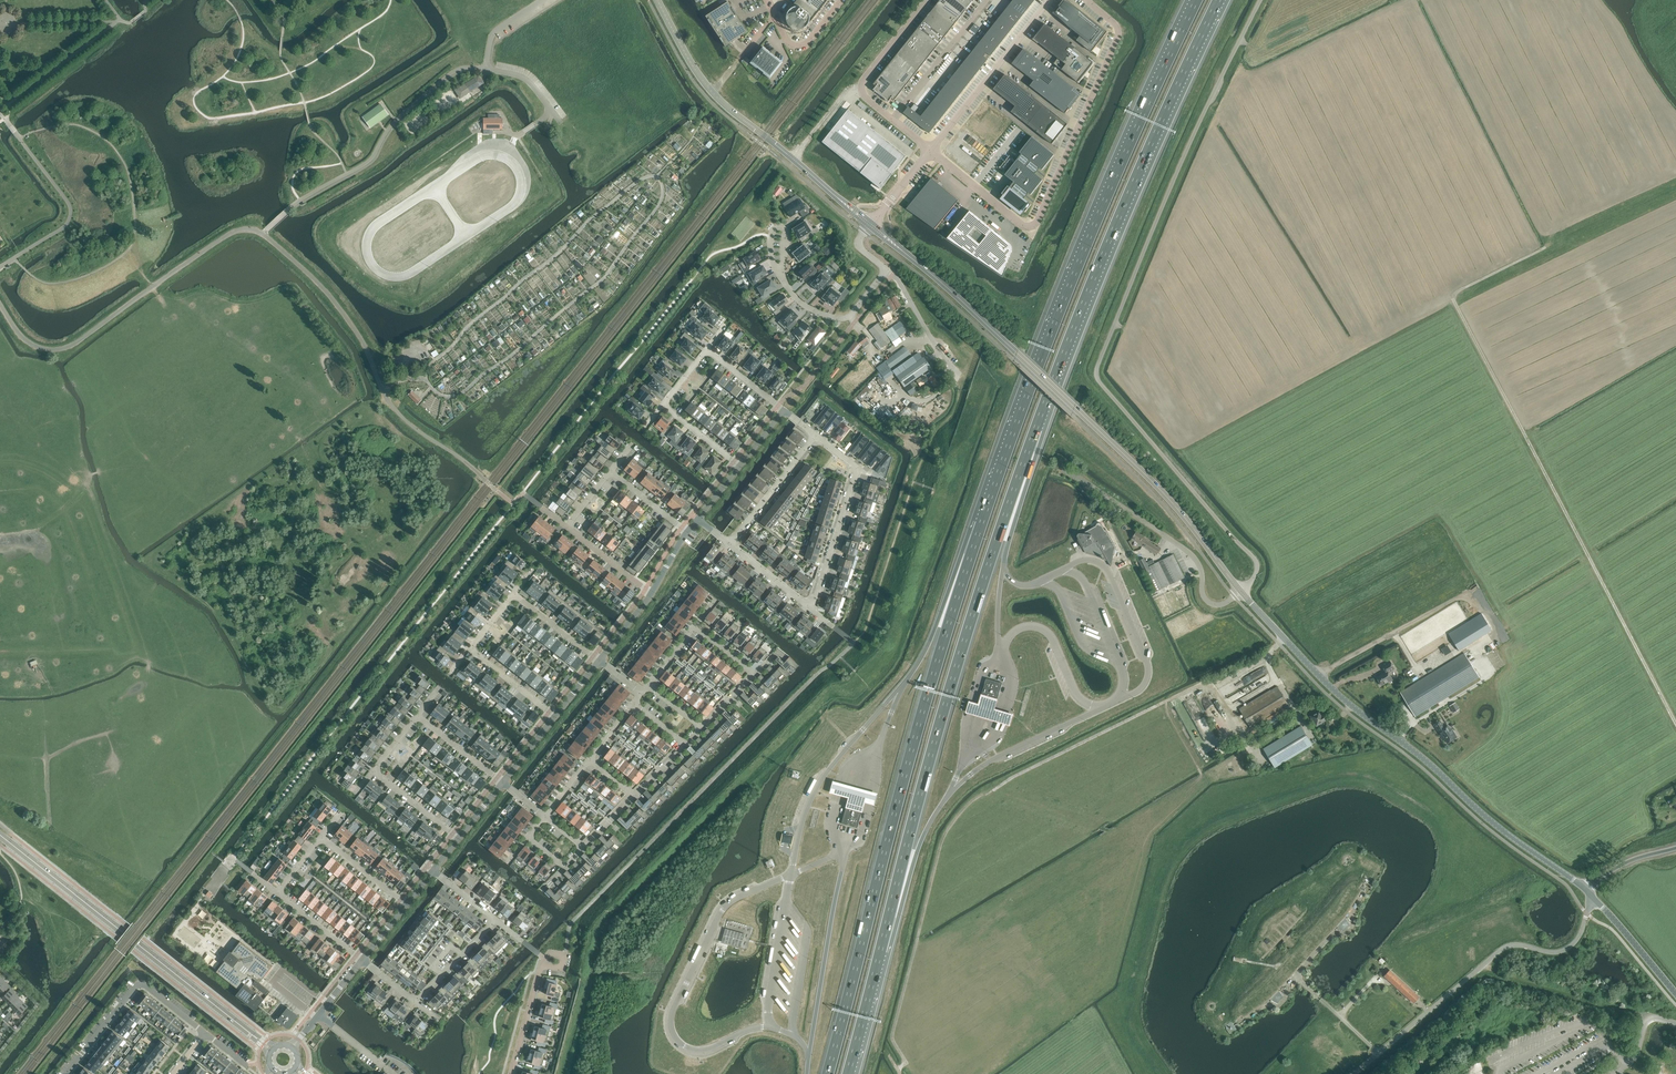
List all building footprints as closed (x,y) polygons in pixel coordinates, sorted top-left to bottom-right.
[(801,0),(797,0),(794,3),(813,18),(817,13),(801,0)] [(820,0),(801,0),(817,13),(824,4),(820,0)] [(963,15),(944,0),(941,0),(938,4),(958,20),(963,15)] [(963,15),(967,9),(956,0),(944,0),(963,15)] [(973,2),(971,0),(956,0),(967,9),(973,2)] [(1009,6),(1022,16),(1028,9),(1016,0),(1013,0),(1009,6)] [(1028,9),(1033,2),(1030,0),(1016,0),(1028,9)] [(1055,12),(1054,12),(1057,14),(1056,16),(1081,35),(1077,41),(1088,50),(1089,50),(1091,51),(1107,32),(1066,0),(1064,0),(1055,12)] [(747,32),(727,2),(705,16),(724,46),(730,43),(747,32)] [(813,18),(794,3),(791,7),(792,8),(791,9),(790,9),(789,10),(788,10),(788,11),(787,12),(787,13),(786,14),(786,15),(785,16),(785,17),(785,18),(785,19),(785,20),(785,21),(786,22),(786,23),(786,24),(787,25),(788,26),(788,27),(789,28),(790,28),(791,29),(792,29),(793,30),(794,30),(795,30),(796,31),(797,31),(798,30),(799,30),(800,30),(801,30),(802,29),(803,29),(804,29),(804,28),(805,27),(806,27),(807,26),(807,25),(808,24),(808,23),(808,22),(809,22),(810,22),(813,18)] [(938,4),(933,9),(954,25),(958,20),(938,4)] [(1009,6),(1003,12),(1017,23),(1022,16),(1009,6)] [(950,31),(954,25),(933,9),(929,15),(950,31)] [(1003,12),(998,19),(1011,30),(1017,23),(1003,12)] [(929,15),(923,22),(944,38),(950,31),(929,15)] [(998,19),(992,26),(1006,37),(1011,30),(998,19)] [(939,44),(944,38),(923,22),(919,27),(939,44)] [(1034,39),(1066,64),(1062,70),(1078,83),(1084,75),(1083,74),(1085,70),(1087,72),(1094,63),(1045,24),(1034,39)] [(992,26),(987,33),(1000,44),(1006,37),(992,26)] [(919,27),(914,33),(935,49),(939,44),(919,27)] [(931,55),(935,49),(914,33),(910,38),(931,55)] [(987,33),(981,40),(995,51),(1000,44),(987,33)] [(906,44),(926,60),(931,55),(910,38),(906,44)] [(981,40),(976,47),(985,55),(987,53),(991,56),(995,51),(981,40)] [(922,66),(926,60),(906,44),(901,49),(922,66)] [(769,79),(782,62),(776,57),(774,59),(768,54),(769,52),(762,47),(749,63),(756,69),(757,67),(764,72),(762,74),(769,79)] [(976,47),(970,54),(984,65),(988,60),(984,56),(985,55),(976,47)] [(897,55),(918,71),(922,66),(901,49),(897,55)] [(1068,106),(1069,105),(1077,98),(1078,97),(1078,96),(1078,95),(1077,94),(1072,91),(1074,88),(1025,50),(1021,54),(1023,55),(1015,62),(1015,63),(1014,63),(1014,64),(1014,65),(1015,65),(1015,66),(1021,69),(1020,70),(1034,81),(1030,86),(1065,114),(1070,108),(1068,106)] [(970,54),(965,61),(978,72),(984,65),(970,54)] [(913,77),(918,71),(897,55),(893,60),(913,77)] [(885,69),(906,86),(913,77),(893,60),(885,69)] [(965,61),(959,68),(973,79),(978,72),(965,61)] [(959,68),(954,75),(967,86),(973,79),(959,68)] [(902,91),(906,86),(885,69),(881,75),(891,83),(902,91)] [(881,75),(874,84),(876,86),(873,90),(874,90),(875,91),(878,93),(879,93),(878,94),(879,94),(880,94),(880,95),(881,95),(881,96),(891,83),(881,75)] [(954,75),(948,82),(962,93),(967,86),(954,75)] [(1068,124),(1065,122),(1005,75),(994,89),(1015,107),(1011,112),(1049,142),(1052,144),(1068,124)] [(475,78),(465,85),(470,92),(480,86),(475,78)] [(948,82),(943,89),(956,100),(962,93),(948,82)] [(902,91),(891,83),(881,96),(882,96),(883,96),(882,97),(883,97),(884,97),(883,98),(884,98),(885,98),(885,99),(887,101),(888,101),(889,101),(888,102),(889,102),(892,99),(894,101),(902,91)] [(455,91),(460,98),(470,92),(465,85),(455,91)] [(943,89),(937,96),(951,106),(956,100),(943,89)] [(937,96),(932,103),(945,113),(951,106),(937,96)] [(381,102),(362,114),(368,124),(387,111),(381,102)] [(932,103),(926,110),(940,120),(945,113),(932,103)] [(909,106),(903,113),(916,123),(921,116),(915,112),(919,108),(918,107),(915,105),(915,104),(911,108),(909,106)] [(847,110),(830,131),(825,137),(824,139),(821,142),(872,183),(873,183),(879,188),(880,189),(882,187),(892,174),(891,174),(905,156),(873,130),(860,120),(847,110)] [(926,110),(921,116),(935,127),(940,120),(926,110)] [(483,129),(503,129),(502,118),(499,118),(499,115),(495,114),(495,118),(483,118),(483,129)] [(921,116),(916,123),(929,133),(935,127),(921,116)] [(1010,187),(1008,186),(1002,194),(1004,195),(1002,197),(1022,213),(1024,211),(1025,212),(1031,205),(1024,199),(1029,192),(1031,194),(1043,180),(1036,174),(1040,169),(1042,170),(1054,155),(1032,137),(1020,153),(1022,154),(1018,159),(1017,159),(1005,175),(1014,182),(1010,187)] [(946,216),(959,200),(932,178),(912,203),(913,203),(909,208),(918,214),(916,216),(935,229),(946,216)] [(778,186),(772,193),(776,196),(781,189),(778,186)] [(791,198),(783,203),(785,207),(784,208),(790,217),(799,211),(802,217),(808,214),(807,212),(809,210),(806,204),(804,205),(799,198),(796,195),(791,198)] [(1000,273),(1003,273),(1012,251),(1012,250),(1012,249),(1012,248),(1012,247),(1011,246),(1011,245),(1010,245),(1010,244),(1009,244),(1010,244),(1000,235),(998,233),(997,234),(970,211),(947,238),(1000,273)] [(799,239),(806,235),(808,238),(819,231),(817,227),(810,231),(805,222),(804,222),(793,229),(792,229),(792,230),(793,230),(798,239),(799,239)] [(823,250),(827,255),(834,249),(829,244),(823,250)] [(817,245),(809,252),(809,251),(809,250),(809,248),(808,247),(807,246),(805,246),(804,246),(803,245),(793,253),(799,261),(805,257),(805,258),(805,257),(806,259),(807,260),(820,249),(817,245)] [(749,270),(756,265),(754,263),(759,259),(757,256),(758,255),(756,252),(755,253),(755,252),(744,259),(745,260),(744,261),(749,270)] [(811,278),(817,272),(815,269),(810,264),(809,266),(807,264),(802,269),(801,268),(797,272),(800,275),(800,274),(802,276),(801,277),(804,279),(808,275),(811,278)] [(728,265),(721,269),(723,273),(730,268),(728,265)] [(746,275),(752,286),(762,280),(760,277),(767,273),(762,266),(747,275),(746,275)] [(811,284),(810,284),(811,285),(817,291),(818,291),(820,288),(822,286),(824,288),(832,280),(831,279),(830,277),(834,273),(828,268),(824,272),(822,274),(821,274),(821,273),(820,274),(821,274),(811,284)] [(763,301),(770,297),(768,293),(775,288),(770,280),(766,283),(765,282),(761,284),(762,285),(758,288),(762,296),(761,297),(763,301)] [(830,288),(822,298),(825,301),(829,304),(829,303),(832,306),(837,299),(840,302),(849,291),(845,289),(840,296),(840,295),(840,296),(830,288)] [(776,310),(773,312),(775,315),(781,311),(779,308),(788,302),(786,299),(784,297),(782,294),(771,303),(776,310)] [(898,302),(895,296),(890,298),(890,297),(886,299),(887,300),(884,302),(886,306),(889,305),(888,303),(892,302),(893,304),(895,302),(895,303),(898,302)] [(900,306),(898,302),(895,303),(895,302),(893,304),(892,302),(888,303),(889,305),(886,306),(886,307),(885,306),(874,312),(880,322),(884,320),(885,322),(892,319),(888,312),(900,306)] [(699,319),(705,324),(707,321),(712,325),(713,325),(715,323),(715,322),(718,318),(718,317),(715,314),(715,315),(709,310),(708,310),(707,309),(704,312),(706,314),(703,317),(702,316),(699,319)] [(797,315),(794,313),(790,309),(786,313),(783,315),(784,316),(780,320),(778,322),(784,329),(788,332),(795,325),(792,321),(797,316),(797,315)] [(704,326),(697,320),(692,327),(694,328),(693,329),(692,329),(691,330),(691,332),(697,337),(698,338),(699,339),(700,339),(701,340),(703,337),(703,338),(703,337),(704,336),(705,336),(705,335),(707,333),(702,328),(704,326)] [(807,330),(810,327),(808,327),(809,326),(803,321),(799,326),(800,327),(798,328),(794,331),(794,332),(793,333),(797,338),(798,337),(800,338),(798,341),(801,344),(809,334),(805,331),(806,329),(807,330)] [(898,337),(907,331),(900,321),(884,332),(877,323),(869,330),(877,341),(873,344),(879,350),(891,341),(894,346),(901,341),(898,337)] [(824,333),(818,328),(808,339),(814,344),(810,349),(813,352),(823,340),(820,338),(824,333)] [(696,346),(691,342),(693,339),(684,332),(682,335),(684,337),(682,339),(684,341),(680,346),(690,354),(696,346)] [(846,352),(853,358),(857,354),(855,352),(861,346),(868,340),(864,335),(856,341),(856,340),(846,352)] [(733,348),(739,341),(736,338),(732,343),(730,341),(731,340),(727,337),(726,338),(726,337),(723,341),(722,341),(721,343),(718,347),(725,352),(730,346),(733,348)] [(742,347),(741,347),(739,346),(731,356),(738,362),(743,357),(745,359),(752,351),(749,349),(746,352),(745,350),(745,349),(742,347)] [(677,347),(674,350),(675,351),(670,358),(671,359),(670,359),(673,362),(674,361),(680,366),(683,362),(683,363),(686,359),(681,355),(683,352),(677,347)] [(884,379),(893,372),(890,369),(911,354),(905,347),(876,368),(884,379)] [(764,362),(761,360),(759,361),(755,358),(756,358),(753,355),(753,356),(752,356),(743,367),(748,370),(747,371),(749,373),(750,372),(751,373),(755,367),(758,369),(764,362)] [(925,375),(924,373),(931,368),(923,357),(921,359),(919,355),(914,359),(913,357),(903,364),(907,369),(896,377),(904,387),(904,388),(920,377),(920,378),(916,381),(920,387),(929,380),(934,387),(938,383),(932,375),(931,376),(928,373),(925,375)] [(674,372),(669,368),(671,365),(665,360),(663,363),(664,364),(659,371),(669,379),(671,376),(672,377),(675,373),(674,373),(674,372)] [(764,367),(756,377),(764,383),(767,379),(769,376),(771,378),(777,371),(782,365),(777,361),(772,367),(773,368),(772,368),(770,371),(764,367)] [(830,376),(832,378),(839,369),(836,368),(830,376)] [(723,375),(717,370),(711,377),(717,382),(718,382),(723,375)] [(658,376),(654,373),(651,376),(654,378),(648,385),(651,387),(648,390),(650,391),(653,388),(659,393),(664,386),(659,382),(662,379),(661,379),(663,376),(660,374),(658,376)] [(718,382),(717,382),(716,384),(722,389),(730,380),(723,375),(718,382)] [(776,393),(781,387),(783,389),(788,384),(785,382),(784,383),(778,378),(775,381),(774,381),(771,384),(772,384),(770,387),(776,393)] [(730,392),(736,385),(730,380),(722,389),(729,394),(730,392)] [(651,392),(650,391),(648,390),(643,385),(640,389),(645,392),(639,399),(648,407),(652,402),(650,400),(652,397),(649,395),(651,392)] [(730,392),(736,397),(742,390),(736,385),(730,392)] [(863,399),(872,390),(867,385),(858,395),(863,399)] [(736,397),(743,402),(748,395),(742,390),(736,397)] [(421,400),(412,391),(408,395),(418,404),(421,400)] [(749,407),(755,399),(748,395),(743,402),(749,407)] [(803,415),(812,422),(826,404),(817,397),(803,415)] [(631,405),(629,408),(630,409),(628,411),(639,419),(644,412),(639,408),(641,405),(633,399),(631,402),(633,404),(632,405),(631,405)] [(747,408),(754,414),(761,404),(755,399),(749,407),(747,408)] [(685,410),(691,415),(697,408),(691,403),(690,403),(685,410)] [(767,410),(767,409),(761,404),(754,414),(760,419),(761,417),(762,417),(767,410)] [(826,404),(812,422),(821,428),(834,411),(826,404)] [(698,420),(703,413),(704,413),(705,411),(698,406),(697,408),(691,415),(698,420)] [(843,418),(834,411),(821,428),(829,435),(843,418)] [(710,418),(704,413),(703,413),(698,420),(704,425),(710,418)] [(663,436),(668,430),(666,428),(670,422),(662,416),(657,423),(655,422),(653,424),(655,426),(662,432),(660,434),(663,436)] [(716,423),(710,418),(704,425),(710,430),(716,423)] [(838,442),(852,425),(843,418),(829,435),(838,442)] [(717,421),(716,423),(710,430),(716,435),(722,428),(724,426),(717,421)] [(860,432),(852,425),(838,442),(847,449),(860,432)] [(669,443),(675,447),(681,440),(679,438),(683,433),(675,426),(668,436),(672,439),(669,443)] [(789,437),(787,435),(787,436),(797,444),(803,437),(802,436),(805,434),(795,426),(790,431),(792,433),(789,437)] [(728,433),(722,428),(716,435),(723,440),(728,433)] [(723,440),(729,445),(735,438),(736,436),(730,431),(728,433),(723,440)] [(855,456),(869,439),(860,432),(847,449),(855,456)] [(605,448),(601,445),(612,454),(610,453),(614,448),(616,449),(620,443),(609,435),(605,440),(609,443),(605,448)] [(797,444),(787,436),(783,440),(785,442),(782,446),(780,445),(779,445),(789,453),(790,453),(796,446),(795,446),(797,444)] [(695,443),(688,437),(688,438),(687,437),(685,440),(686,441),(682,446),(679,444),(675,448),(678,450),(679,449),(689,456),(694,450),(691,448),(695,443)] [(735,438),(729,445),(735,450),(736,450),(741,443),(735,438)] [(878,445),(869,439),(855,456),(864,463),(878,445)] [(612,454),(601,445),(597,451),(600,454),(597,458),(593,456),(604,464),(602,463),(606,458),(608,460),(612,454)] [(789,453),(779,445),(776,450),(778,451),(774,456),(772,454),(782,462),(782,463),(788,456),(788,455),(789,453)] [(873,470),(887,452),(878,445),(864,463),(873,470)] [(701,447),(694,457),(693,458),(697,461),(698,460),(700,462),(695,468),(698,471),(706,461),(704,459),(708,453),(701,447)] [(887,452),(873,470),(868,476),(873,478),(880,480),(885,482),(893,457),(887,452)] [(782,462),(772,454),(768,459),(770,461),(767,465),(765,463),(764,464),(774,472),(775,472),(781,465),(780,464),(782,462)] [(604,464),(593,456),(585,466),(596,475),(594,473),(598,469),(599,470),(604,464)] [(705,468),(711,473),(711,474),(714,476),(719,470),(716,468),(720,463),(721,462),(713,457),(705,467),(705,468)] [(624,470),(629,474),(639,462),(633,458),(624,470)] [(639,462),(629,474),(634,478),(637,476),(639,478),(645,471),(642,468),(644,466),(639,462)] [(774,472),(764,464),(761,469),(763,470),(759,474),(757,473),(767,481),(767,482),(773,474),(774,472)] [(804,466),(802,468),(812,476),(815,471),(806,464),(805,466),(804,466)] [(580,479),(576,476),(576,477),(587,485),(586,484),(590,479),(591,480),(596,475),(585,466),(580,472),(584,475),(580,479)] [(799,473),(808,480),(812,476),(802,468),(800,471),(801,471),(799,473)] [(645,487),(653,477),(645,471),(639,478),(642,480),(640,483),(645,487)] [(767,481),(757,473),(753,478),(755,480),(752,484),(750,482),(749,483),(759,491),(760,491),(766,484),(765,483),(767,481)] [(797,475),(795,477),(805,485),(808,480),(799,473),(798,475),(797,475)] [(587,485),(576,477),(568,487),(579,496),(577,494),(581,489),(583,491),(587,485)] [(651,491),(660,479),(658,481),(653,477),(645,487),(651,491)] [(792,482),(801,489),(805,485),(795,477),(793,480),(794,480),(792,482)] [(864,482),(862,488),(876,493),(880,480),(873,478),(871,484),(864,482)] [(656,495),(665,483),(664,482),(660,479),(651,491),(656,495)] [(841,483),(830,479),(828,485),(840,488),(841,485),(840,485),(841,483)] [(790,484),(788,486),(798,494),(801,489),(792,482),(791,484),(790,484)] [(664,485),(666,483),(665,483),(656,495),(661,500),(669,490),(664,485)] [(759,491),(749,483),(746,487),(748,489),(745,493),(742,492),(752,500),(753,500),(758,493),(759,491)] [(840,488),(828,485),(827,490),(838,494),(838,491),(839,491),(840,488)] [(785,491),(794,498),(798,494),(788,486),(786,489),(787,489),(785,491)] [(579,496),(568,487),(564,492),(568,495),(564,500),(560,497),(560,498),(571,506),(569,505),(573,500),(575,501),(579,496)] [(873,492),(876,493),(862,488),(860,495),(866,497),(865,500),(873,502),(874,499),(871,498),(873,492)] [(619,504),(626,495),(619,490),(613,499),(619,503),(619,504)] [(838,494),(827,490),(825,495),(836,499),(837,496),(838,494)] [(781,495),(782,496),(791,503),(794,498),(785,491),(784,493),(783,493),(781,495)] [(680,498),(675,494),(672,492),(668,497),(671,499),(667,504),(672,508),(680,498)] [(752,500),(742,492),(738,497),(740,498),(737,503),(735,501),(744,509),(745,510),(751,502),(750,502),(752,500)] [(626,495),(619,504),(619,503),(618,506),(624,511),(626,509),(632,500),(626,495)] [(836,499),(825,495),(823,501),(834,504),(835,502),(836,499)] [(682,496),(680,498),(672,508),(677,512),(687,500),(682,496)] [(778,499),(787,507),(791,503),(782,496),(780,497),(778,499)] [(571,506),(560,498),(556,503),(559,506),(555,511),(562,517),(563,516),(561,515),(565,510),(566,512),(571,506)] [(776,502),(775,504),(784,511),(787,507),(778,499),(776,502)] [(632,513),(632,514),(638,506),(632,500),(626,509),(632,513)] [(677,512),(682,516),(683,517),(692,505),(687,500),(677,512)] [(858,501),(856,507),(870,512),(873,502),(865,500),(864,503),(858,501)] [(744,509),(735,501),(731,506),(733,508),(729,512),(738,519),(744,512),(743,511),(744,509)] [(834,504),(823,501),(821,506),(833,510),(834,507),(833,507),(834,504)] [(771,508),(780,516),(784,511),(775,504),(773,506),(771,508)] [(630,515),(637,521),(645,511),(638,506),(632,514),(632,513),(630,515)] [(833,510),(821,506),(820,512),(831,515),(831,513),(832,513),(833,510)] [(860,516),(859,519),(866,521),(868,518),(865,517),(867,511),(870,512),(856,507),(854,514),(860,516)] [(769,511),(768,513),(777,520),(780,516),(771,508),(769,511)] [(831,515),(820,512),(818,517),(829,521),(830,518),(831,515)] [(766,515),(764,517),(773,525),(777,520),(768,513),(766,515)] [(536,531),(544,521),(536,514),(531,521),(534,523),(529,529),(534,533),(536,531)] [(761,522),(770,529),(773,525),(764,517),(762,520),(761,522)] [(829,521),(818,517),(816,523),(827,526),(828,523),(828,524),(829,521)] [(656,527),(667,536),(672,531),(671,530),(674,526),(665,519),(658,528),(656,527)] [(863,524),(865,525),(866,521),(859,519),(858,522),(852,520),(851,522),(850,521),(849,526),(861,530),(863,524)] [(549,525),(544,521),(536,531),(541,535),(549,525)] [(1105,528),(1104,529),(1101,524),(1101,523),(1100,523),(1099,522),(1098,523),(1097,523),(1097,524),(1096,524),(1094,529),(1093,526),(1084,531),(1086,534),(1080,533),(1079,533),(1078,534),(1077,535),(1077,536),(1077,537),(1079,539),(1078,540),(1082,547),(1083,546),(1086,553),(1098,556),(1101,555),(1103,559),(1106,558),(1111,566),(1116,547),(1105,528)] [(594,523),(587,531),(594,536),(600,528),(594,523)] [(555,529),(549,525),(541,535),(546,539),(545,541),(548,543),(554,535),(552,533),(555,529)] [(826,528),(815,525),(814,530),(825,534),(826,531),(826,528)] [(854,535),(853,538),(860,540),(861,537),(859,536),(861,530),(849,526),(847,531),(848,531),(848,533),(854,535)] [(656,527),(652,532),(663,541),(667,536),(656,527)] [(600,528),(594,536),(600,541),(606,533),(600,528)] [(749,547),(750,547),(757,538),(752,534),(753,532),(751,530),(746,536),(748,538),(744,543),(745,544),(744,545),(748,548),(749,547)] [(825,534),(814,530),(812,536),(823,539),(824,537),(825,534)] [(663,541),(652,532),(647,537),(659,546),(663,541)] [(1157,554),(1160,549),(1142,538),(1143,537),(1136,532),(1132,538),(1139,542),(1139,543),(1157,554)] [(606,533),(600,541),(606,546),(613,538),(606,533)] [(560,549),(568,539),(562,535),(559,539),(556,537),(550,545),(553,547),(555,545),(560,549)] [(823,539),(812,536),(810,541),(808,540),(822,545),(823,542),(822,542),(823,539)] [(647,537),(643,542),(645,544),(655,552),(659,546),(647,537)] [(613,538),(606,546),(613,551),(619,543),(613,538)] [(759,546),(762,548),(766,542),(763,540),(762,542),(757,538),(750,547),(751,548),(750,549),(753,552),(754,551),(755,551),(759,546)] [(844,540),(843,545),(857,550),(860,540),(853,538),(852,541),(846,539),(845,541),(844,540)] [(575,546),(568,539),(560,549),(565,554),(568,550),(571,552),(575,546)] [(822,545),(808,540),(806,546),(819,550),(820,548),(821,548),(822,545)] [(655,552),(645,544),(643,542),(639,547),(641,549),(651,557),(655,552)] [(764,559),(765,560),(774,549),(772,551),(768,547),(769,545),(766,542),(762,548),(764,550),(760,556),(760,557),(763,560),(764,559)] [(719,550),(712,545),(709,549),(710,550),(705,557),(713,563),(717,558),(715,556),(719,550)] [(855,549),(857,550),(843,545),(841,550),(842,550),(842,552),(848,554),(847,557),(854,559),(855,556),(853,555),(855,549)] [(583,552),(575,546),(571,552),(573,554),(570,557),(575,562),(573,564),(574,564),(583,552)] [(819,550),(806,546),(808,547),(807,552),(818,556),(819,553),(819,552),(819,550)] [(651,557),(641,549),(639,547),(634,552),(635,553),(637,554),(647,562),(651,557)] [(774,549),(765,560),(766,561),(765,562),(769,565),(770,564),(775,559),(777,561),(782,555),(774,549)] [(586,560),(589,556),(583,552),(574,564),(581,570),(588,562),(586,560)] [(817,559),(818,556),(807,552),(805,558),(807,558),(806,561),(813,564),(814,561),(816,561),(817,558),(817,559)] [(507,561),(514,567),(516,565),(521,569),(526,563),(513,553),(507,561)] [(631,558),(633,560),(643,567),(647,562),(637,554),(635,553),(631,558)] [(720,560),(717,558),(713,563),(721,570),(730,558),(726,554),(726,556),(724,554),(720,560)] [(1185,577),(1173,554),(1148,567),(1144,558),(1139,560),(1155,592),(1160,590),(1185,577)] [(780,571),(781,572),(788,563),(783,559),(785,557),(782,555),(777,561),(780,563),(776,568),(775,569),(779,572),(780,571)] [(838,559),(836,564),(851,569),(851,568),(849,568),(851,562),(853,563),(854,559),(847,557),(846,560),(840,558),(839,560),(838,559)] [(730,558),(721,570),(728,576),(733,570),(730,568),(735,563),(733,562),(734,561),(730,558)] [(590,564),(588,562),(581,570),(584,572),(586,570),(591,574),(599,564),(594,560),(590,564)] [(643,567),(633,560),(626,569),(634,576),(638,572),(638,573),(643,567)] [(500,569),(513,579),(517,574),(512,570),(514,567),(507,561),(500,569)] [(793,573),(797,567),(795,565),(793,567),(788,563),(781,572),(782,573),(781,574),(785,577),(786,576),(790,571),(793,573)] [(599,575),(602,577),(607,570),(599,564),(591,574),(596,578),(599,575)] [(841,576),(848,578),(851,569),(836,564),(835,569),(836,569),(836,571),(842,573),(841,576)] [(736,572),(733,570),(728,576),(731,578),(733,576),(738,580),(736,582),(746,570),(742,567),(741,568),(740,567),(736,572)] [(799,572),(800,570),(797,567),(793,573),(795,575),(791,580),(792,581),(791,582),(795,585),(795,584),(796,584),(804,576),(799,572)] [(500,569),(494,577),(507,587),(513,579),(500,569)] [(607,570),(602,577),(604,578),(601,582),(607,587),(615,577),(607,570)] [(749,574),(750,573),(746,570),(736,582),(744,588),(749,582),(746,580),(750,575),(749,574)] [(804,576),(796,584),(798,585),(797,586),(800,589),(801,588),(802,589),(806,583),(808,585),(813,580),(810,577),(809,579),(804,576)] [(832,578),(830,583),(845,588),(845,587),(843,587),(844,581),(847,582),(848,578),(841,576),(840,579),(834,577),(833,579),(832,578)] [(488,584),(488,585),(501,595),(507,587),(494,577),(497,579),(491,587),(488,584)] [(526,592),(532,596),(540,586),(535,582),(537,579),(534,577),(528,584),(530,586),(526,592)] [(620,581),(615,577),(607,587),(612,590),(610,593),(620,581)] [(751,584),(749,582),(744,588),(747,590),(749,588),(753,592),(752,594),(761,582),(758,579),(757,580),(755,579),(751,584)] [(624,591),(622,589),(625,585),(620,581),(610,593),(618,599),(624,591)] [(765,585),(761,582),(752,594),(760,601),(764,595),(762,593),(766,587),(764,586),(765,585)] [(835,595),(842,597),(845,588),(830,583),(829,588),(830,588),(830,590),(836,592),(835,595)] [(699,584),(695,589),(705,598),(709,593),(699,584)] [(482,592),(489,598),(491,596),(496,600),(501,595),(488,585),(482,592)] [(539,602),(550,589),(549,589),(547,592),(540,586),(532,596),(539,602)] [(539,602),(547,608),(557,596),(550,589),(539,602)] [(627,593),(624,591),(618,599),(626,605),(636,593),(630,589),(627,593)] [(702,602),(705,598),(695,589),(695,590),(696,591),(693,595),(691,594),(702,602)] [(487,601),(489,598),(482,592),(476,600),(488,610),(493,605),(487,601)] [(769,604),(767,607),(777,595),(773,592),(772,593),(771,592),(767,597),(764,595),(760,601),(763,603),(764,601),(769,604)] [(573,594),(571,597),(577,602),(580,599),(573,594)] [(705,603),(702,602),(691,594),(687,599),(698,607),(701,603),(703,605),(705,603)] [(781,598),(777,595),(767,607),(775,613),(780,607),(777,605),(781,600),(780,599),(781,598)] [(826,597),(824,602),(839,607),(842,597),(835,595),(834,598),(828,596),(827,598),(826,597)] [(553,612),(557,607),(559,609),(565,602),(557,596),(547,608),(553,612)] [(687,599),(684,603),(694,612),(695,611),(698,607),(687,599)] [(469,608),(477,614),(479,612),(484,616),(488,610),(476,600),(469,608)] [(558,616),(563,621),(573,608),(565,602),(559,609),(562,611),(558,616)] [(829,614),(836,616),(839,607),(824,602),(823,607),(824,607),(823,609),(830,611),(829,614)] [(695,611),(694,612),(684,603),(684,604),(685,605),(682,609),(680,608),(691,617),(694,613),(696,614),(697,613),(695,611)] [(778,615),(780,613),(785,617),(793,607),(789,604),(788,605),(787,604),(783,609),(780,607),(775,613),(778,615)] [(797,610),(793,607),(785,617),(790,621),(788,623),(791,625),(796,619),(793,617),(797,612),(796,611),(797,610)] [(469,608),(463,616),(476,626),(480,621),(475,616),(477,614),(469,608)] [(581,614),(573,608),(563,621),(571,627),(581,614)] [(676,613),(687,621),(688,620),(691,617),(680,608),(676,613)] [(720,617),(717,615),(718,614),(713,609),(703,621),(709,625),(713,620),(716,623),(720,617)] [(673,617),(683,626),(686,622),(688,624),(690,622),(688,620),(687,621),(676,613),(678,614),(674,619),(673,617)] [(517,625),(522,629),(530,619),(525,614),(525,615),(518,623),(517,625)] [(571,627),(579,633),(589,620),(581,614),(571,627)] [(1459,650),(1491,630),(1481,614),(1448,634),(1459,650)] [(466,618),(460,626),(470,634),(476,626),(463,616),(466,618)] [(800,629),(799,631),(808,619),(805,616),(804,617),(802,616),(798,621),(796,619),(791,625),(794,628),(795,625),(800,629)] [(679,631),(680,630),(683,626),(673,617),(669,622),(679,631)] [(729,625),(727,623),(728,621),(722,617),(713,628),(719,633),(722,628),(725,630),(729,625)] [(524,628),(528,632),(527,633),(527,634),(536,623),(530,619),(522,629),(522,630),(524,628)] [(807,638),(811,632),(809,630),(813,625),(811,623),(812,622),(808,619),(799,631),(807,638)] [(588,632),(590,634),(596,626),(589,620),(579,633),(584,637),(588,632)] [(682,631),(680,630),(679,631),(669,622),(665,627),(664,626),(662,628),(660,627),(666,631),(668,629),(676,636),(679,631),(681,633),(682,631)] [(527,634),(532,638),(541,627),(536,623),(527,634)] [(732,636),(735,638),(740,631),(738,629),(739,627),(733,623),(723,636),(728,640),(732,636)] [(464,642),(470,634),(460,626),(454,634),(464,642)] [(604,633),(596,626),(590,634),(593,636),(589,641),(594,646),(604,633)] [(537,642),(538,642),(546,631),(541,627),(532,638),(533,638),(534,636),(539,640),(537,642)] [(658,636),(668,645),(669,644),(672,640),(664,634),(666,631),(660,627),(658,629),(661,632),(658,636)] [(818,629),(814,634),(811,632),(807,638),(815,644),(820,637),(821,638),(824,634),(818,629)] [(551,635),(546,631),(538,642),(543,646),(551,635)] [(741,632),(732,643),(738,648),(742,643),(744,645),(749,640),(746,638),(747,636),(741,632)] [(454,634),(447,641),(457,649),(464,642),(454,634)] [(543,646),(548,650),(556,640),(551,635),(543,646)] [(671,646),(669,644),(668,645),(658,636),(657,637),(659,638),(656,642),(654,641),(664,650),(667,646),(670,647),(671,646)] [(759,646),(751,639),(742,651),(747,656),(751,651),(754,653),(759,646)] [(553,654),(562,644),(556,640),(548,650),(550,648),(554,652),(553,654)] [(696,640),(689,649),(694,653),(701,644),(696,640)] [(772,648),(770,646),(771,644),(766,640),(762,646),(769,652),(772,648)] [(453,655),(457,649),(447,641),(443,647),(441,644),(439,647),(446,653),(448,651),(453,655)] [(650,646),(661,654),(661,653),(664,650),(654,641),(650,646)] [(493,655),(498,659),(507,649),(501,644),(500,646),(493,655)] [(567,648),(562,644),(553,654),(558,658),(567,648)] [(706,648),(701,644),(694,653),(699,657),(706,648)] [(664,655),(661,653),(661,654),(650,646),(646,650),(657,659),(660,655),(662,657),(664,655)] [(449,660),(444,656),(446,653),(439,647),(432,655),(445,665),(449,660)] [(766,651),(761,647),(751,659),(757,663),(761,658),(763,660),(768,655),(765,653),(766,651)] [(558,658),(564,662),(572,652),(567,648),(558,658)] [(711,652),(706,648),(699,657),(704,661),(711,652)] [(507,649),(498,659),(504,663),(512,653),(507,649)] [(657,659),(646,650),(646,651),(648,652),(644,656),(643,655),(653,664),(654,663),(657,659)] [(564,662),(569,667),(577,656),(572,652),(564,662)] [(716,656),(711,652),(704,661),(709,665),(708,666),(708,667),(716,656)] [(512,653),(504,663),(509,668),(517,657),(512,653)] [(1464,653),(1400,692),(1415,717),(1479,677),(1464,653)] [(655,666),(656,664),(654,663),(653,664),(643,655),(639,660),(650,668),(653,664),(655,666)] [(569,667),(574,671),(583,660),(577,656),(569,667)] [(721,660),(716,656),(708,667),(713,670),(721,660)] [(775,660),(780,666),(781,665),(786,670),(791,666),(796,669),(799,666),(790,656),(784,662),(778,657),(775,660)] [(517,657),(509,668),(514,672),(522,661),(521,663),(516,659),(517,657)] [(646,673),(647,672),(650,668),(639,660),(641,661),(637,666),(635,664),(635,665),(646,673)] [(726,664),(721,660),(713,670),(718,674),(726,664)] [(522,661),(514,672),(519,676),(528,665),(522,661)] [(1386,672),(1377,677),(1379,681),(1379,682),(1380,684),(1381,684),(1381,685),(1388,681),(1388,682),(1392,680),(1388,673),(1395,669),(1390,661),(1382,666),(1386,672)] [(458,672),(466,679),(476,666),(471,662),(467,667),(464,665),(458,672)] [(731,668),(726,664),(718,674),(718,675),(719,673),(724,677),(731,668)] [(528,665),(519,676),(524,680),(533,669),(531,671),(526,667),(528,665)] [(635,665),(632,669),(642,678),(645,674),(647,676),(649,674),(647,672),(646,673),(635,665)] [(766,669),(772,674),(777,679),(782,674),(787,678),(790,674),(786,670),(781,665),(780,666),(775,671),(769,665),(766,669)] [(1266,672),(1262,665),(1244,676),(1247,683),(1266,672)] [(474,685),(484,672),(476,666),(466,679),(468,676),(476,682),(474,685)] [(736,672),(731,668),(724,677),(729,681),(736,672)] [(533,669),(524,680),(530,684),(538,673),(533,669)] [(638,683),(642,678),(632,669),(628,674),(638,683)] [(671,674),(666,670),(659,679),(664,683),(671,674)] [(482,691),(492,678),(484,672),(474,685),(482,691)] [(736,672),(729,681),(734,685),(741,676),(736,672)] [(538,673),(530,684),(535,688),(543,678),(538,673)] [(669,687),(677,676),(675,678),(671,674),(664,683),(669,687)] [(772,674),(766,680),(760,674),(757,677),(763,683),(768,688),(773,683),(778,686),(781,683),(777,679),(772,674)] [(411,686),(422,694),(421,694),(425,689),(426,689),(430,684),(419,675),(415,681),(420,685),(416,689),(411,686)] [(673,690),(682,680),(677,676),(669,687),(673,690)] [(1252,684),(1254,688),(1269,680),(1266,676),(1252,684)] [(497,682),(492,678),(482,691),(490,697),(496,690),(493,688),(497,682)] [(540,692),(548,682),(543,678),(535,688),(540,692)] [(987,678),(986,678),(986,679),(981,695),(981,696),(997,701),(997,700),(998,700),(1002,684),(1002,683),(987,678)] [(681,682),(682,680),(673,690),(678,694),(685,685),(681,682)] [(548,682),(540,692),(545,696),(554,686),(548,682)] [(748,686),(754,692),(760,697),(765,692),(769,695),(773,692),(768,688),(763,683),(757,689),(752,683),(748,686)] [(678,694),(683,698),(690,689),(685,685),(678,694)] [(403,696),(414,705),(413,704),(417,699),(418,700),(422,694),(411,686),(407,691),(411,695),(408,700),(403,696)] [(490,697),(497,703),(508,691),(502,686),(498,691),(496,690),(490,697)] [(554,686),(545,696),(551,701),(559,690),(554,686)] [(618,690),(616,689),(626,698),(627,697),(630,693),(621,686),(618,690)] [(1251,729),(1289,706),(1277,686),(1239,709),(1251,729)] [(626,698),(616,689),(612,694),(623,702),(626,698),(628,700),(629,698),(627,697),(626,698)] [(690,689),(683,698),(688,701),(694,693),(690,689)] [(507,707),(515,697),(508,691),(497,703),(498,703),(500,701),(507,707)] [(754,692),(749,698),(743,692),(740,695),(751,706),(756,701),(761,704),(764,701),(760,697),(754,692)] [(692,705),(700,695),(699,696),(694,693),(688,701),(692,705)] [(610,700),(609,698),(608,698),(619,707),(620,706),(623,702),(612,694),(614,695),(610,700)] [(697,709),(705,699),(700,695),(692,705),(697,709)] [(394,707),(405,715),(409,710),(414,705),(403,696),(398,702),(403,705),(399,710),(395,706),(394,707)] [(997,701),(981,696),(979,703),(970,700),(967,711),(1009,724),(1012,712),(995,707),(997,701)] [(523,703),(515,697),(507,707),(515,713),(513,716),(523,703)] [(619,707),(608,698),(605,703),(615,712),(618,708),(620,709),(622,708),(620,706),(619,707)] [(704,700),(705,699),(697,709),(702,713),(709,704),(704,700)] [(1449,705),(1453,711),(1458,708),(1454,701),(1449,705)] [(524,712),(529,707),(523,703),(513,716),(521,722),(527,714),(524,712)] [(615,712),(605,703),(601,708),(612,716),(612,715),(615,712)] [(430,714),(431,714),(436,718),(444,708),(438,704),(430,714)] [(709,704),(702,713),(707,717),(714,708),(709,704)] [(386,717),(397,726),(397,725),(401,720),(401,721),(405,715),(394,707),(390,712),(395,716),(391,721),(386,717)] [(436,718),(441,722),(449,712),(444,708),(436,718)] [(612,716),(601,708),(597,713),(608,721),(611,717),(613,719),(614,717),(612,715),(612,716)] [(736,710),(730,716),(725,710),(721,714),(727,719),(732,724),(733,724),(737,719),(742,723),(745,719),(736,710)] [(529,716),(527,714),(521,722),(529,728),(539,716),(533,711),(529,716)] [(1316,726),(1326,720),(1323,715),(1322,716),(1319,711),(1311,716),(1316,726)] [(608,721),(597,713),(593,717),(604,726),(605,725),(608,721)] [(461,718),(455,714),(446,726),(451,730),(461,718)] [(629,728),(636,719),(631,715),(624,723),(629,728)] [(378,727),(389,736),(388,736),(392,731),(393,731),(397,726),(386,717),(382,722),(387,726),(383,731),(378,727)] [(604,726),(593,717),(590,722),(600,730),(603,727),(606,728),(607,727),(605,725),(604,726)] [(461,718),(451,730),(456,734),(464,724),(459,720),(461,718)] [(629,728),(634,731),(641,723),(636,719),(629,728)] [(727,719),(722,725),(716,719),(713,723),(718,728),(719,728),(724,733),(729,728),(733,731),(737,728),(733,724),(732,724),(727,719)] [(1440,721),(1434,724),(1441,736),(1442,735),(1447,743),(1456,738),(1448,726),(1445,728),(1440,721)] [(600,730),(590,722),(586,727),(597,735),(597,734),(600,730)] [(637,737),(638,737),(646,727),(641,723),(634,731),(639,735),(637,737)] [(464,724),(456,734),(462,738),(470,728),(464,724)] [(1275,768),(1313,745),(1302,726),(1264,749),(1275,768)] [(370,738),(381,747),(381,746),(380,746),(384,741),(385,742),(389,736),(378,727),(374,733),(378,737),(375,742),(370,738)] [(597,735),(586,727),(588,728),(584,732),(582,731),(593,740),(596,736),(598,738),(600,736),(597,734),(597,735)] [(643,741),(651,730),(646,727),(638,737),(643,741)] [(462,738),(467,743),(475,733),(470,728),(462,738)] [(704,731),(710,737),(715,742),(720,737),(725,740),(728,737),(724,733),(719,728),(718,728),(713,734),(707,728),(704,731)] [(647,745),(648,745),(656,734),(651,730),(643,741),(644,740),(649,743),(647,745)] [(593,740),(582,731),(579,736),(589,744),(590,744),(593,740)] [(982,744),(984,745),(991,733),(989,731),(982,744)] [(471,746),(477,750),(486,738),(481,734),(471,746)] [(653,749),(661,738),(656,734),(648,745),(653,749)] [(589,744),(579,736),(578,736),(580,737),(577,742),(586,749),(589,745),(591,747),(592,745),(590,744),(589,744)] [(429,750),(436,742),(429,737),(423,745),(429,750)] [(706,751),(711,746),(716,749),(719,746),(715,742),(710,737),(704,743),(698,737),(695,740),(701,746),(706,751)] [(361,748),(372,757),(372,756),(376,752),(381,747),(370,738),(365,743),(370,747),(366,752),(361,748)] [(477,750),(482,755),(490,745),(485,741),(487,738),(486,738),(477,750)] [(654,747),(659,751),(666,742),(661,738),(653,749),(654,747)] [(434,757),(442,747),(436,742),(429,750),(436,755),(434,757)] [(586,749),(577,742),(573,747),(582,754),(583,753),(586,749)] [(668,751),(671,746),(666,742),(659,751),(665,756),(669,752),(668,751)] [(482,755),(487,759),(495,749),(490,745),(482,755)] [(686,749),(692,755),(698,760),(698,759),(703,755),(707,758),(710,755),(706,751),(701,746),(695,752),(690,746),(686,749)] [(440,762),(448,752),(442,747),(434,757),(440,762)] [(582,754),(573,747),(569,752),(578,759),(581,755),(583,756),(585,755),(583,753),(582,754)] [(353,759),(364,767),(368,762),(372,757),(361,748),(357,754),(362,758),(358,762),(353,759)] [(487,759),(492,763),(500,753),(495,749),(487,759)] [(608,761),(615,753),(610,749),(603,757),(608,761)] [(492,763),(498,767),(508,754),(503,750),(500,753),(492,763)] [(440,762),(447,767),(455,757),(448,752),(440,762)] [(620,756),(615,753),(608,761),(613,765),(620,756)] [(560,759),(571,767),(575,763),(564,754),(560,759)] [(692,755),(687,760),(681,755),(678,758),(684,764),(684,763),(689,768),(694,763),(699,767),(702,764),(698,759),(698,760),(692,755)] [(618,769),(625,760),(620,756),(613,765),(618,769)] [(453,772),(461,762),(455,757),(447,767),(453,772)] [(345,769),(356,778),(355,777),(359,772),(360,773),(364,767),(353,759),(349,764),(354,768),(350,773),(345,769)] [(571,767),(560,759),(562,760),(559,765),(557,764),(567,772),(568,771),(571,767)] [(629,763),(625,760),(618,769),(622,772),(631,762),(630,762),(629,763)] [(459,777),(467,767),(461,762),(453,772),(455,770),(461,775),(459,777)] [(622,772),(627,776),(635,766),(631,762),(622,772)] [(680,777),(685,772),(690,776),(693,772),(689,768),(684,763),(684,764),(678,769),(672,763),(669,767),(675,772),(680,777)] [(553,768),(564,777),(567,773),(569,775),(570,773),(568,771),(567,772),(557,764),(553,768)] [(636,766),(635,766),(627,776),(632,780),(640,770),(640,769),(638,771),(634,768),(636,766)] [(465,782),(473,772),(467,767),(459,777),(465,782)] [(560,782),(561,781),(564,777),(553,768),(549,773),(560,782)] [(345,779),(341,784),(347,788),(348,788),(347,788),(351,783),(352,783),(356,778),(345,769),(340,775),(345,779)] [(397,778),(404,783),(410,775),(404,769),(397,778)] [(645,773),(640,770),(632,780),(637,784),(645,773)] [(465,782),(472,787),(480,777),(473,772),(465,782)] [(671,786),(672,786),(676,781),(681,784),(684,781),(680,777),(675,772),(669,778),(663,772),(660,775),(666,781),(671,786)] [(560,782),(549,773),(551,775),(547,779),(546,778),(556,786),(559,782),(561,784),(563,782),(561,781),(560,782)] [(588,788),(596,778),(591,774),(582,784),(588,788)] [(410,775),(404,783),(410,788),(417,780),(410,775)] [(486,782),(480,777),(472,787),(473,785),(480,790),(486,782)] [(553,791),(553,790),(556,786),(546,778),(542,782),(553,791)] [(592,792),(601,782),(596,778),(588,788),(588,789),(589,787),(593,791),(592,792)] [(364,789),(370,794),(376,786),(372,782),(372,781),(370,780),(364,789)] [(417,780),(410,788),(416,793),(423,784),(417,780)] [(846,806),(861,810),(862,810),(864,801),(873,803),(876,792),(833,780),(830,791),(848,796),(846,806)] [(676,790),(674,789),(672,786),(671,786),(666,781),(660,787),(655,781),(651,784),(657,790),(663,795),(668,790),(672,793),(676,790)] [(538,787),(549,796),(552,792),(554,793),(555,792),(553,790),(553,791),(542,782),(538,787)] [(597,796),(606,786),(601,782),(592,792),(597,796)] [(423,784),(416,793),(423,798),(431,787),(429,789),(423,784)] [(383,790),(382,789),(381,789),(376,786),(370,794),(377,799),(377,798),(380,800),(385,793),(382,791),(383,790)] [(598,797),(599,795),(604,799),(611,790),(606,786),(597,796),(598,797)] [(431,787),(423,798),(429,802),(437,792),(431,787)] [(549,796),(538,787),(540,789),(536,793),(545,800),(546,799),(549,796)] [(611,790),(604,799),(609,803),(616,794),(611,790)] [(667,799),(666,798),(663,795),(657,790),(652,796),(646,790),(643,793),(649,799),(654,804),(659,799),(664,802),(667,799)] [(437,792),(429,802),(435,807),(443,797),(437,792)] [(387,795),(385,793),(380,800),(382,802),(381,802),(388,808),(394,799),(389,796),(390,795),(388,794),(387,795)] [(548,801),(546,799),(545,800),(536,793),(532,798),(541,805),(544,801),(547,803),(548,801)] [(616,794),(609,803),(614,807),(619,803),(617,802),(621,798),(616,794)] [(443,797),(435,807),(441,812),(449,802),(443,797)] [(399,803),(394,799),(388,808),(394,813),(401,804),(399,803)] [(658,808),(657,807),(654,804),(649,799),(643,805),(637,799),(634,802),(640,808),(645,813),(645,812),(650,808),(655,811),(658,808)] [(333,805),(326,800),(324,803),(321,801),(316,807),(326,815),(330,810),(331,811),(332,809),(331,808),(333,805)] [(449,802),(441,812),(448,817),(456,807),(454,809),(448,804),(450,802),(449,802)] [(560,814),(567,806),(562,802),(555,810),(560,814)] [(572,809),(567,806),(560,814),(565,818),(573,808),(572,809)] [(841,824),(856,828),(857,828),(857,827),(861,811),(862,811),(862,810),(861,810),(846,806),(845,806),(846,807),(841,823),(841,824)] [(326,815),(316,807),(318,809),(313,815),(321,822),(322,822),(323,820),(326,815)] [(397,814),(400,815),(399,816),(406,821),(412,813),(407,810),(407,809),(406,808),(405,809),(403,807),(397,814)] [(456,807),(448,817),(454,822),(462,812),(456,807)] [(519,812),(529,820),(530,819),(533,815),(522,807),(519,812)] [(570,822),(578,812),(573,808),(565,818),(570,822)] [(636,821),(637,821),(641,816),(646,820),(649,816),(645,812),(645,813),(640,808),(634,813),(628,808),(625,811),(631,817),(631,816),(636,821)] [(517,818),(525,825),(528,821),(531,823),(532,821),(530,819),(529,820),(519,812),(518,812),(520,813),(517,818)] [(578,812),(570,822),(574,826),(581,817),(577,813),(578,812)] [(410,829),(412,827),(414,828),(418,823),(416,822),(419,818),(417,817),(412,813),(406,821),(404,824),(405,824),(410,829)] [(617,820),(622,825),(628,830),(633,825),(637,828),(641,825),(637,821),(636,821),(631,816),(631,817),(626,822),(620,816),(617,820)] [(586,821),(581,817),(574,826),(579,829),(586,821)] [(511,821),(522,830),(522,829),(525,825),(517,818),(513,822),(511,821)] [(312,834),(315,829),(316,829),(317,828),(309,821),(303,827),(312,834)] [(523,832),(525,831),(522,829),(522,830),(511,821),(507,826),(518,834),(521,831),(523,832)] [(595,827),(586,821),(579,829),(584,833),(587,829),(591,832),(595,827)] [(421,825),(418,823),(414,828),(423,835),(430,827),(425,823),(423,822),(421,825)] [(1106,826),(1108,823),(1106,825),(1099,829),(1097,831),(1100,830),(1105,832),(1101,834),(1104,833),(1112,828),(1115,828),(1115,827),(1112,827),(1109,829),(1104,827),(1106,826)] [(334,835),(334,836),(339,840),(347,830),(342,825),(334,835)] [(308,839),(312,834),(303,827),(303,828),(301,826),(301,827),(296,833),(298,835),(297,837),(304,843),(306,840),(307,841),(308,839)] [(514,839),(515,838),(518,834),(507,826),(504,831),(514,839)] [(434,831),(430,827),(423,835),(430,840),(436,832),(435,831),(434,831)] [(353,834),(347,830),(339,840),(345,844),(353,834)] [(516,842),(517,840),(515,838),(514,839),(504,831),(505,832),(502,837),(511,844),(514,840),(516,842)] [(438,833),(436,832),(430,840),(436,845),(442,837),(437,833),(438,833)] [(788,835),(783,834),(782,842),(786,843),(791,844),(793,836),(788,835)] [(609,849),(614,844),(619,847),(622,844),(613,835),(607,841),(601,835),(598,838),(604,844),(609,849)] [(297,853),(301,848),(302,846),(301,846),(304,843),(297,837),(295,840),(294,840),(289,846),(297,853)] [(507,848),(508,848),(511,844),(502,837),(498,841),(496,840),(507,848)] [(363,842),(357,838),(349,848),(355,852),(363,842)] [(508,851),(510,849),(508,848),(507,848),(496,840),(493,845),(503,853),(506,849),(508,851)] [(368,846),(363,842),(355,852),(360,856),(369,844),(368,846)] [(360,856),(365,860),(375,848),(369,844),(360,856)] [(589,847),(595,853),(601,858),(606,853),(610,856),(613,853),(609,849),(604,844),(598,850),(593,844),(589,847)] [(499,858),(503,853),(493,845),(489,850),(499,858)] [(292,859),(293,858),(293,857),(297,853),(289,846),(284,853),(282,856),(289,861),(291,859),(292,859)] [(525,846),(516,858),(524,864),(530,858),(527,855),(531,851),(525,846)] [(375,848),(365,860),(370,864),(375,859),(377,860),(381,856),(373,850),(375,848)] [(605,862),(604,860),(601,858),(595,853),(590,858),(584,853),(581,856),(587,862),(587,861),(592,867),(592,866),(597,861),(602,865),(605,862)] [(541,859),(535,854),(526,866),(535,873),(540,866),(537,864),(541,859)] [(390,860),(388,862),(381,856),(377,860),(380,862),(375,868),(380,872),(390,860)] [(1345,863),(1343,866),(1344,866),(1346,864),(1347,864),(1348,864),(1349,865),(1349,864),(1348,863),(1347,863),(1346,863),(1346,862),(1345,862),(1345,861),(1345,860),(1345,859),(1346,858),(1347,857),(1348,857),(1349,857),(1350,858),(1351,858),(1351,859),(1351,860),(1351,861),(1351,862),(1350,862),(1350,863),(1351,864),(1352,863),(1352,862),(1353,861),(1355,861),(1355,860),(1352,860),(1352,859),(1352,858),(1351,858),(1350,857),(1349,856),(1348,856),(1347,856),(1346,857),(1345,857),(1345,858),(1344,859),(1344,860),(1344,861),(1344,862),(1345,863)] [(324,866),(329,870),(336,861),(332,857),(324,866)] [(272,863),(282,871),(286,866),(286,867),(287,865),(279,858),(274,865),(272,863)] [(395,864),(391,861),(390,860),(380,872),(386,876),(395,864)] [(333,873),(341,864),(336,861),(329,870),(333,873)] [(572,865),(578,870),(583,875),(588,870),(593,874),(596,870),(592,866),(592,867),(587,861),(587,862),(581,867),(575,861),(572,865)] [(272,863),(267,869),(277,878),(279,876),(278,876),(282,871),(272,863)] [(552,867),(546,863),(537,874),(545,881),(551,874),(548,872),(552,867)] [(333,873),(338,877),(345,868),(341,864),(333,873)] [(395,864),(386,876),(391,880),(399,870),(394,866),(395,864)] [(342,880),(350,871),(345,868),(338,877),(342,880)] [(267,870),(269,871),(264,878),(272,884),(276,879),(277,878),(267,869),(267,870)] [(404,875),(399,870),(391,880),(396,885),(404,875)] [(460,879),(465,883),(472,875),(466,870),(465,872),(462,870),(456,878),(459,880),(460,879)] [(578,870),(572,876),(566,870),(563,873),(569,879),(574,884),(575,884),(579,879),(584,882),(587,879),(583,875),(578,870)] [(342,880),(347,884),(354,875),(350,871),(342,880)] [(347,884),(351,887),(358,878),(354,875),(347,884)] [(409,879),(404,875),(396,885),(402,889),(409,879)] [(469,888),(472,890),(480,881),(472,875),(465,883),(470,887),(469,888)] [(351,887),(355,891),(363,882),(358,878),(351,887)] [(579,888),(575,884),(574,884),(569,879),(564,885),(558,879),(555,882),(560,888),(561,888),(566,893),(571,888),(575,891),(579,888)] [(244,894),(252,884),(246,880),(246,881),(241,886),(238,890),(244,894)] [(367,885),(363,882),(355,891),(360,894),(367,885)] [(257,888),(252,884),(244,894),(249,898),(247,900),(247,901),(257,888)] [(483,897),(489,889),(484,884),(481,889),(478,886),(474,892),(477,894),(478,893),(483,897)] [(1288,936),(1285,935),(1299,920),(1291,913),(1277,925),(1276,925),(1275,925),(1274,925),(1273,925),(1273,926),(1272,926),(1272,927),(1271,928),(1271,929),(1271,930),(1271,931),(1261,946),(1268,953),(1282,938),(1283,941),(1282,943),(1284,944),(1294,952),(1294,955),(1262,989),(1242,1004),(1241,1005),(1240,1006),(1239,1007),(1239,1008),(1238,1009),(1238,1010),(1238,1011),(1238,1012),(1238,1013),(1238,1014),(1238,1015),(1238,1016),(1239,1018),(1242,1016),(1243,1018),(1270,999),(1271,1000),(1270,1001),(1275,1004),(1276,1004),(1278,1004),(1279,1003),(1284,998),(1284,996),(1284,995),(1281,990),(1280,992),(1278,990),(1337,927),(1338,927),(1336,929),(1341,931),(1343,932),(1345,931),(1350,925),(1351,923),(1350,922),(1347,918),(1346,918),(1345,918),(1362,889),(1360,888),(1361,886),(1358,885),(1358,884),(1357,884),(1356,884),(1355,884),(1354,884),(1353,885),(1352,885),(1351,886),(1350,886),(1349,887),(1349,888),(1348,888),(1335,910),(1303,945),(1301,945),(1300,945),(1291,936),(1289,934),(1288,936)] [(360,894),(364,898),(372,889),(367,885),(360,894)] [(254,905),(253,905),(262,892),(257,888),(247,901),(252,904),(251,905),(252,907),(254,905)] [(433,899),(438,903),(446,892),(441,888),(433,899)] [(570,897),(566,893),(561,888),(560,888),(555,894),(549,888),(546,891),(557,902),(562,897),(567,900),(570,897)] [(299,898),(303,902),(311,893),(306,889),(299,898)] [(369,901),(376,892),(372,889),(364,898),(369,901)] [(487,902),(490,905),(498,895),(489,889),(483,897),(488,901),(487,902)] [(265,901),(267,903),(269,900),(267,898),(268,897),(262,892),(253,905),(254,903),(260,907),(265,901)] [(369,901),(373,905),(381,896),(376,892),(369,901)] [(451,896),(446,892),(438,903),(442,906),(451,896)] [(311,893),(303,902),(308,905),(315,896),(311,893)] [(496,907),(501,911),(509,901),(501,894),(492,906),(495,908),(496,907)] [(315,896),(308,905),(312,909),(320,900),(315,896)] [(373,905),(378,908),(385,899),(381,896),(373,905)] [(442,906),(444,904),(449,908),(455,899),(451,896),(442,906)] [(383,913),(390,903),(385,899),(378,908),(383,913)] [(455,899),(449,908),(453,912),(460,903),(455,899)] [(263,913),(268,917),(278,905),(272,901),(272,902),(269,900),(267,903),(269,904),(263,913)] [(320,900),(312,909),(317,912),(324,903),(320,900)] [(508,903),(509,901),(501,911),(506,915),(505,916),(508,919),(515,909),(508,903)] [(324,903),(317,912),(321,916),(329,907),(324,903)] [(460,903),(453,912),(458,915),(465,907),(460,903)] [(268,917),(274,921),(283,909),(278,905),(268,917)] [(333,910),(329,907),(321,916),(326,919),(333,910)] [(465,907),(458,915),(463,919),(469,911),(465,907)] [(286,916),(289,913),(283,909),(274,921),(279,925),(281,923),(283,925),(289,918),(286,916)] [(337,914),(333,910),(326,919),(330,923),(337,914)] [(469,911),(463,919),(467,923),(474,914),(469,911)] [(513,922),(514,921),(519,925),(527,915),(522,911),(517,917),(514,915),(510,920),(513,922)] [(425,918),(433,924),(437,919),(428,913),(425,918)] [(342,917),(337,914),(330,923),(334,926),(342,917)] [(474,914),(467,923),(472,926),(479,918),(474,914)] [(527,915),(519,925),(524,929),(523,931),(526,933),(533,923),(525,917),(527,915)] [(289,934),(299,921),(293,917),(284,929),(288,933),(289,934)] [(346,921),(342,917),(334,926),(339,930),(346,921)] [(421,922),(429,929),(433,924),(425,918),(421,922)] [(472,926),(477,930),(476,930),(477,930),(479,932),(484,927),(483,927),(481,925),(484,922),(479,918),(472,926)] [(299,921),(289,934),(288,933),(287,934),(289,936),(290,934),(294,938),(304,926),(299,921)] [(346,921),(339,930),(343,933),(351,924),(346,921)] [(417,927),(426,934),(429,929),(421,922),(417,927)] [(351,924),(343,933),(348,937),(355,928),(351,924)] [(296,936),(301,940),(309,930),(304,926),(294,938),(295,938),(296,936)] [(414,932),(422,938),(426,934),(417,927),(414,932)] [(360,931),(355,928),(348,937),(352,941),(360,931)] [(744,934),(725,928),(721,941),(740,947),(744,934)] [(502,947),(507,942),(501,937),(504,934),(499,929),(496,932),(497,933),(493,938),(502,947)] [(309,941),(312,943),(315,938),(313,937),(315,934),(309,930),(301,940),(307,944),(309,941)] [(360,931),(352,941),(357,945),(365,935),(360,931)] [(410,936),(418,943),(422,938),(414,932),(410,936)] [(404,940),(415,948),(418,943),(410,936),(406,941),(405,940),(404,940)] [(314,945),(310,950),(314,953),(315,954),(317,952),(325,942),(319,938),(317,940),(315,938),(312,943),(314,945)] [(493,938),(488,942),(487,941),(484,944),(495,954),(502,947),(493,938)] [(401,945),(411,953),(415,948),(404,940),(401,944),(401,945)] [(225,960),(216,971),(239,990),(236,995),(255,1010),(257,1007),(269,992),(270,991),(259,982),(272,966),(240,941),(231,952),(230,951),(223,959),(225,960)] [(325,942),(317,952),(322,956),(330,946),(325,942)] [(484,944),(482,946),(483,948),(478,952),(486,960),(493,952),(495,954),(484,944)] [(322,956),(320,958),(325,962),(326,962),(335,950),(330,946),(322,956)] [(335,950),(326,962),(325,962),(324,963),(325,965),(327,963),(331,967),(340,954),(335,950)] [(478,952),(473,957),(472,956),(470,959),(478,967),(486,960),(478,952)] [(340,954),(331,967),(336,971),(346,959),(340,954)] [(381,964),(386,967),(393,959),(388,955),(381,964)] [(386,967),(391,971),(397,963),(393,959),(386,967)] [(470,959),(467,961),(468,962),(464,967),(473,976),(478,971),(476,969),(478,967),(470,959)] [(404,964),(402,966),(397,963),(391,971),(395,975),(404,964)] [(409,968),(404,964),(395,975),(400,979),(409,968)] [(464,967),(459,972),(458,971),(455,973),(460,978),(463,976),(466,979),(471,975),(473,976),(464,967)] [(409,968),(400,979),(405,982),(412,974),(407,970),(409,968)] [(1384,976),(1414,1003),(1419,997),(1390,969),(1384,976)] [(460,978),(455,973),(453,976),(454,977),(449,982),(457,989),(464,982),(460,978)] [(416,977),(412,974),(405,982),(410,986),(418,976),(418,975),(416,977)] [(418,976),(410,986),(414,990),(423,979),(422,979),(418,976)] [(557,981),(547,978),(549,983),(546,995),(552,996),(551,1000),(558,1002),(559,998),(553,996),(557,984),(556,984),(557,981)] [(4,990),(9,985),(4,980),(0,985),(0,992),(1,993),(4,990)] [(383,989),(377,985),(378,984),(376,982),(366,993),(374,1000),(383,989)] [(454,995),(452,993),(457,989),(449,982),(445,986),(443,985),(441,988),(451,998),(454,995)] [(9,985),(4,990),(6,992),(2,997),(6,1001),(14,993),(13,992),(14,990),(9,985)] [(435,996),(442,1004),(447,999),(444,995),(446,993),(451,998),(441,988),(438,990),(440,991),(435,996)] [(383,989),(374,1000),(383,1006),(392,994),(389,992),(388,993),(383,989)] [(18,997),(14,993),(6,1001),(11,1005),(18,997)] [(149,997),(144,993),(137,1002),(142,1006),(149,997)] [(431,1007),(434,1005),(438,1008),(442,1004),(435,996),(430,1001),(429,1000),(426,1002),(431,1007)] [(23,1002),(18,997),(11,1005),(15,1010),(23,1002)] [(153,1000),(149,997),(142,1006),(146,1009),(153,1000)] [(386,1009),(394,1015),(402,1005),(397,1001),(398,999),(395,997),(386,1009)] [(158,1004),(153,1000),(146,1009),(150,1013),(158,1004)] [(23,1002),(15,1010),(20,1014),(27,1006),(23,1002)] [(550,1002),(549,1006),(542,1004),(540,1010),(554,1014),(556,1008),(557,1004),(550,1002)] [(1211,1011),(1212,1011),(1212,1014),(1213,1014),(1212,1011),(1213,1011),(1213,1010),(1214,1010),(1215,1009),(1216,1009),(1215,1008),(1214,1009),(1213,1009),(1212,1010),(1211,1009),(1210,1009),(1210,1008),(1209,1008),(1209,1007),(1209,1006),(1210,1005),(1210,1004),(1211,1004),(1212,1003),(1213,1003),(1213,1004),(1214,1004),(1215,1004),(1215,1005),(1215,1006),(1215,1007),(1216,1008),(1216,1007),(1216,1006),(1216,1005),(1216,1004),(1215,1004),(1217,1002),(1215,1003),(1214,1003),(1213,1003),(1212,1003),(1211,1003),(1210,1003),(1209,1004),(1209,1005),(1208,1005),(1208,1006),(1208,1007),(1209,1008),(1209,1009),(1210,1010),(1211,1010),(1211,1011)] [(162,1007),(158,1004),(150,1013),(155,1016),(162,1007)] [(402,1005),(394,1015),(396,1013),(404,1019),(411,1010),(408,1008),(407,1009),(402,1005)] [(166,1011),(162,1007),(155,1016),(159,1020),(166,1011)] [(287,1029),(298,1015),(287,1007),(277,1020),(283,1025),(287,1029)] [(130,1009),(126,1014),(137,1023),(141,1018),(130,1009)] [(553,1020),(554,1014),(540,1010),(538,1017),(546,1019),(545,1022),(552,1024),(553,1020)] [(171,1014),(166,1011),(159,1020),(163,1023),(171,1014)] [(410,1024),(415,1028),(413,1030),(414,1030),(422,1020),(417,1016),(418,1015),(415,1012),(410,1018),(413,1020),(410,1024)] [(126,1014),(122,1019),(131,1026),(135,1021),(137,1023),(126,1014)] [(175,1017),(171,1014),(163,1023),(168,1027),(175,1017)] [(179,1021),(175,1017),(168,1027),(172,1030),(179,1021)] [(122,1019),(118,1024),(127,1031),(131,1026),(122,1019)] [(422,1020),(414,1030),(422,1037),(431,1025),(428,1023),(427,1024),(422,1020)] [(184,1024),(179,1021),(172,1030),(176,1033),(184,1024)] [(1226,1029),(1229,1034),(1230,1034),(1236,1029),(1232,1022),(1231,1021),(1226,1025),(1226,1029)] [(118,1024),(114,1029),(123,1036),(127,1031),(118,1024)] [(188,1028),(184,1024),(176,1033),(181,1037),(188,1028)] [(551,1027),(543,1024),(542,1028),(534,1026),(533,1032),(548,1037),(550,1031),(551,1027)] [(120,1045),(124,1040),(113,1031),(109,1036),(120,1045)] [(548,1037),(533,1032),(533,1033),(531,1033),(529,1037),(531,1038),(531,1039),(537,1040),(536,1044),(546,1047),(547,1043),(548,1037)] [(109,1036),(105,1041),(116,1050),(120,1045),(109,1036)] [(156,1043),(166,1051),(169,1047),(161,1040),(160,1039),(156,1043)] [(105,1041),(101,1046),(112,1055),(116,1050),(105,1041)] [(153,1048),(162,1056),(166,1051),(156,1043),(153,1048)] [(214,1048),(209,1045),(202,1054),(207,1057),(214,1048)] [(101,1046),(97,1051),(108,1060),(112,1055),(101,1046)] [(538,1051),(531,1049),(529,1055),(543,1059),(545,1053),(546,1049),(539,1047),(538,1051)] [(148,1053),(158,1061),(162,1056),(153,1048),(148,1053)] [(218,1052),(214,1048),(207,1057),(211,1061),(218,1052)] [(93,1056),(104,1065),(108,1060),(97,1051),(93,1056)] [(211,1061),(215,1064),(222,1055),(218,1052),(211,1061)] [(145,1058),(154,1066),(158,1061),(148,1053),(148,1054),(150,1055),(146,1059),(145,1058)] [(227,1058),(222,1055),(215,1064),(220,1067),(227,1058)] [(542,1065),(543,1059),(529,1055),(527,1062),(534,1064),(533,1067),(541,1069),(542,1065)] [(104,1065),(93,1056),(89,1061),(98,1068),(102,1063),(104,1065)] [(141,1063),(151,1071),(154,1066),(145,1058),(141,1063)] [(231,1062),(227,1058),(220,1067),(224,1071),(231,1062)] [(85,1066),(94,1073),(98,1068),(89,1061),(85,1066)] [(231,1062),(224,1071),(228,1073),(235,1065),(231,1062)] [(145,1073),(148,1073),(151,1071),(141,1063),(142,1064),(139,1069),(145,1073)] [(200,1073),(205,1073),(207,1071),(206,1070),(198,1064),(194,1069),(200,1073)] [(239,1069),(235,1065),(228,1073),(235,1073),(239,1069)]
